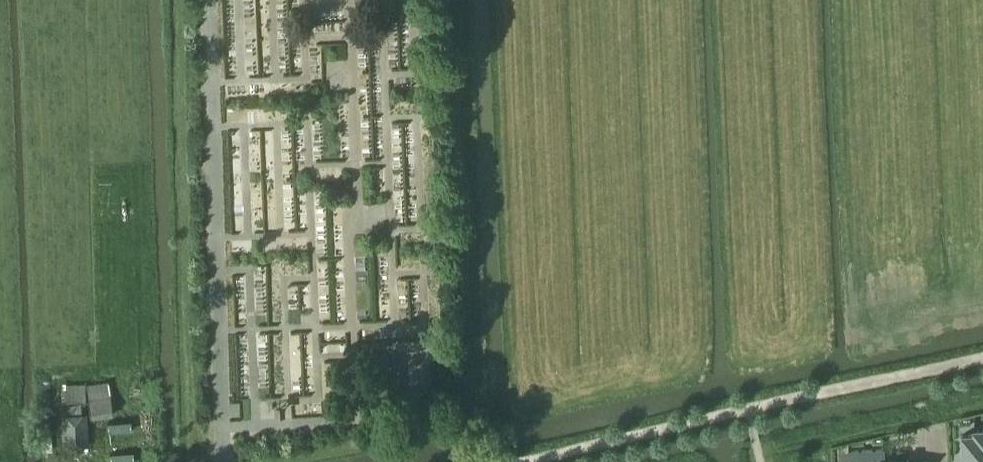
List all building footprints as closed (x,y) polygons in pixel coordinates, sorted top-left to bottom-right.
[(400,406),(398,364),(379,365),(380,407),(400,406)] [(112,396),(110,381),(87,384),(92,419),(115,416),(112,396)] [(87,400),(86,383),(64,385),(65,402),(87,400)] [(83,413),(82,404),(68,405),(68,413),(62,414),(64,446),(90,444),(88,412),(83,413)] [(976,434),(964,434),(965,439),(962,439),(962,458),(966,458),(966,461),(975,461),(982,461),(982,429),(976,429),(976,434)] [(884,449),(852,450),(852,460),(850,460),(850,461),(884,461),(884,449)]
